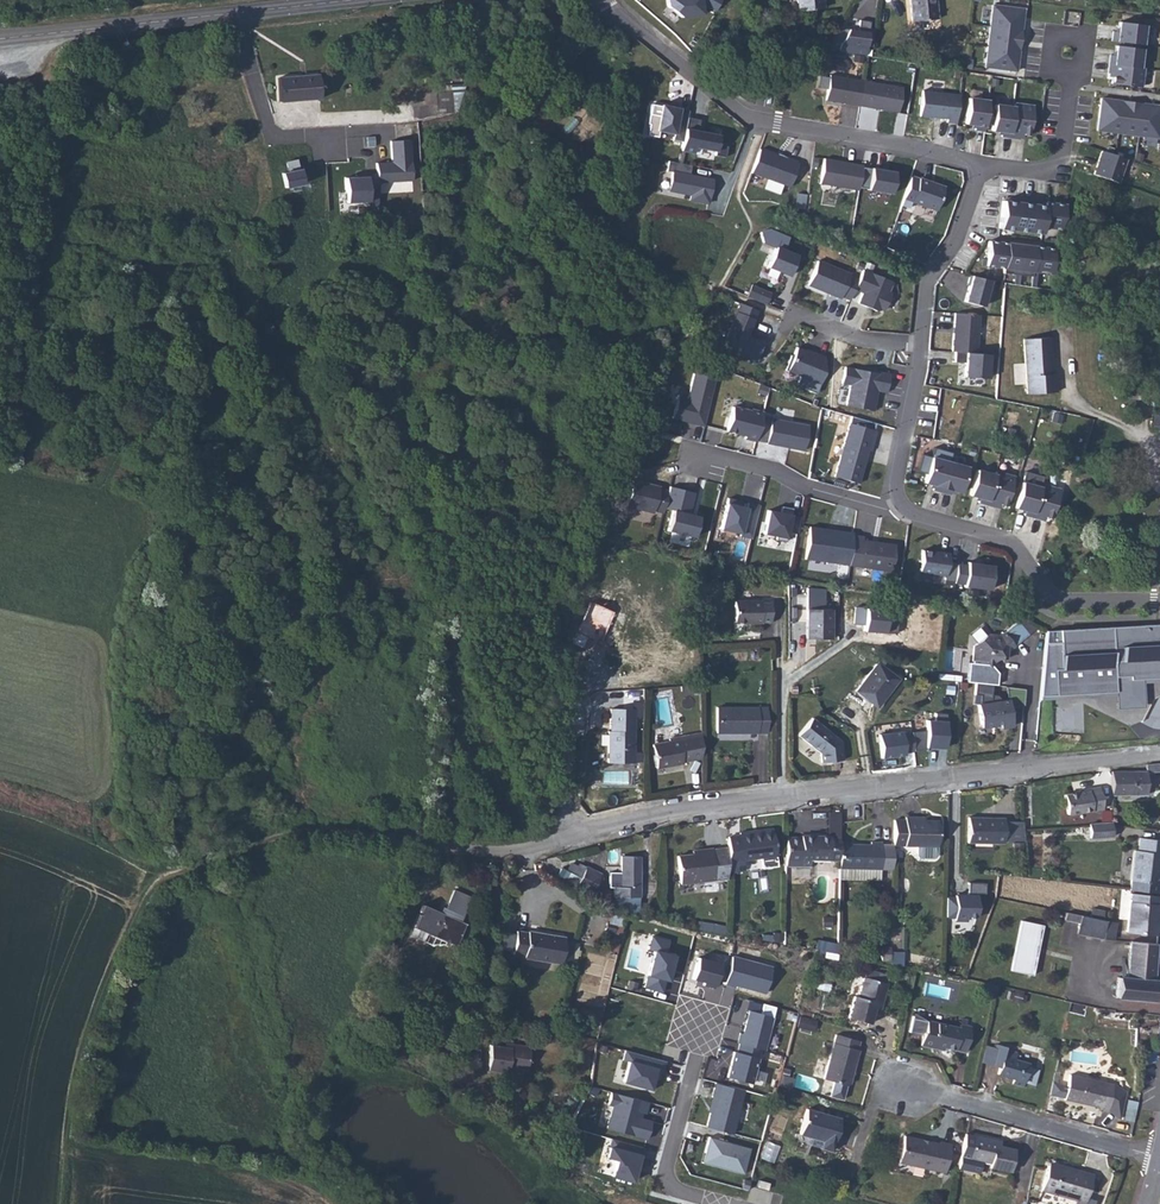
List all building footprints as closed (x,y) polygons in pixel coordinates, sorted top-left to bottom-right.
[(661,1),(673,12),(694,11),(693,0),(661,0),(661,1)] [(822,0),(798,0),(799,13),(823,11),(822,0)] [(938,0),(910,0),(912,25),(940,22),(938,0)] [(1063,9),(1078,10),(1077,0),(1062,0),(1063,9)] [(1018,6),(987,1),(977,63),(1009,68),(1018,6)] [(1111,25),(1110,34),(1140,39),(1143,19),(1117,16),(1116,25),(1111,25)] [(835,61),(862,63),(865,34),(856,33),(855,40),(835,39),(835,37),(819,52),(835,53),(835,61)] [(1139,43),(1114,39),(1112,49),(1107,48),(1106,58),(1136,62),(1139,43)] [(1136,62),(1106,58),(1105,68),(1110,69),(1108,78),(1137,83),(1140,63),(1136,62)] [(278,110),(318,102),(314,77),(272,85),(278,110)] [(846,107),(848,82),(814,78),(812,104),(846,107)] [(848,82),(846,107),(885,111),(888,86),(848,82)] [(436,112),(452,112),(453,91),(437,90),(436,112)] [(943,122),(946,94),(908,90),(906,116),(934,118),(933,122),(943,122)] [(974,127),(978,96),(959,93),(955,119),(965,121),(964,126),(974,127)] [(1106,98),(1100,130),(1159,139),(1159,107),(1106,98)] [(1005,104),(1000,134),(1010,136),(1011,131),(1020,132),(1025,103),(1005,100),(1005,104)] [(1000,134),(1005,104),(986,101),(982,127),(992,128),(992,133),(1000,134)] [(686,118),(687,111),(659,106),(659,107),(649,106),(645,126),(647,126),(645,137),(656,139),(657,133),(672,135),(671,141),(682,143),(686,118)] [(700,121),(686,118),(682,143),(681,151),(693,153),(694,148),(715,152),(714,156),(725,158),(727,147),(716,145),(718,135),(698,132),(700,121)] [(407,133),(386,131),(385,150),(372,149),(370,174),(405,175),(407,133)] [(798,162),(758,149),(750,172),(789,186),(798,162)] [(1104,152),(1096,174),(1120,183),(1129,161),(1104,152)] [(848,189),(851,168),(851,166),(812,160),(808,185),(848,191),(848,189)] [(691,166),(668,162),(666,172),(672,173),(669,191),(691,195),(690,200),(709,203),(713,179),(689,175),(691,166)] [(860,170),(851,168),(848,189),(857,190),(857,191),(880,194),(884,172),(860,169),(860,170)] [(360,173),(338,172),(337,197),(359,198),(359,189),(368,190),(369,169),(360,169),(360,173)] [(932,186),(906,178),(899,201),(925,209),(932,186)] [(1060,227),(1064,202),(1043,200),(1043,204),(1001,200),(998,227),(1041,232),(1042,225),(1060,227)] [(765,267),(790,278),(800,255),(784,248),(789,237),(768,227),(758,232),(763,242),(775,247),(765,267)] [(1054,271),(1058,247),(988,240),(985,264),(1003,266),(1003,271),(1032,274),(1033,269),(1054,271)] [(841,274),(808,261),(799,285),(832,298),(833,296),(842,299),(846,289),(849,279),(840,276),(841,274)] [(883,281),(853,269),(849,279),(846,289),(854,292),(850,303),(868,310),(876,309),(882,292),(879,291),(883,281)] [(972,287),(959,280),(955,289),(957,290),(951,305),(967,311),(970,312),(975,297),(979,299),(984,288),(972,287)] [(773,293),(754,285),(750,296),(769,304),(773,293)] [(751,312),(733,305),(718,344),(735,350),(734,355),(751,362),(758,344),(741,337),(751,312)] [(972,317),(947,313),(942,350),(945,350),(967,354),(972,317)] [(1043,342),(1017,342),(1018,397),(1047,397),(1047,378),(1044,378),(1043,342)] [(818,373),(820,356),(805,350),(804,351),(791,346),(788,355),(786,354),(780,369),(795,375),(792,385),(811,392),(818,373)] [(967,354),(945,350),(944,360),(954,362),(953,376),(976,379),(980,355),(967,354)] [(856,356),(839,354),(837,370),(845,371),(842,392),(871,396),(874,376),(882,377),(885,358),(866,355),(865,357),(862,357),(861,359),(858,359),(856,356)] [(715,382),(695,376),(688,403),(676,400),(671,418),(704,426),(715,382)] [(757,441),(764,415),(732,407),(726,433),(757,441)] [(1143,418),(1144,409),(1114,408),(1117,417),(1143,418)] [(757,441),(804,451),(809,425),(764,415),(757,441)] [(1159,427),(1159,437),(1159,416),(1151,415),(1150,426),(1159,427)] [(874,429),(846,422),(833,476),(858,482),(866,448),(869,449),(874,429)] [(942,456),(924,452),(918,477),(928,479),(926,484),(935,486),(942,456)] [(961,460),(942,456),(935,486),(944,488),(945,483),(955,486),(961,460)] [(980,496),(986,466),(968,462),(962,487),(972,490),(971,494),(980,496)] [(1005,467),(987,462),(986,466),(980,496),(989,498),(989,495),(999,497),(1005,467)] [(1024,506),(1030,476),(1011,472),(1007,497),(1016,500),(1015,504),(1024,506)] [(1049,477),(1030,472),(1030,476),(1024,506),(1033,508),(1034,505),(1044,507),(1049,477)] [(664,485),(629,477),(622,506),(654,514),(656,511),(665,513),(666,508),(670,492),(663,490),(664,485)] [(698,495),(672,487),(666,508),(675,511),(670,531),(694,538),(701,516),(693,514),(698,495)] [(753,539),(760,506),(728,498),(721,531),(753,539)] [(801,517),(767,510),(763,534),(787,538),(789,527),(799,528),(801,517)] [(853,529),(809,523),(805,556),(849,562),(853,531),(853,529)] [(863,533),(853,531),(849,562),(892,568),(896,540),(863,536),(863,533)] [(946,575),(948,557),(939,556),(940,548),(913,545),(911,566),(937,569),(936,574),(946,575)] [(985,560),(959,556),(956,581),(982,584),(985,560)] [(737,626),(776,622),(775,605),(766,605),(765,601),(739,601),(737,626)] [(835,637),(836,606),(810,606),(810,636),(835,637)] [(870,623),(870,606),(859,606),(859,623),(870,623)] [(880,606),(870,606),(870,623),(880,624),(880,606)] [(1032,634),(1022,622),(1005,636),(997,636),(993,640),(989,636),(977,645),(975,660),(986,662),(991,667),(1002,659),(1002,653),(1008,653),(1032,634)] [(1116,696),(1116,708),(1143,707),(1144,682),(1159,682),(1159,624),(1046,631),(1040,699),(1116,696)] [(879,706),(892,689),(890,687),(892,684),(891,682),(896,677),(879,664),(859,691),(879,706)] [(890,687),(892,689),(899,680),(896,677),(891,682),(892,684),(890,687)] [(644,700),(633,700),(633,709),(635,709),(635,717),(645,717),(644,700)] [(980,704),(983,727),(1002,725),(1003,728),(1014,727),(1011,701),(980,704)] [(718,733),(766,733),(767,706),(718,707),(718,733)] [(635,717),(635,709),(633,709),(612,710),(609,764),(635,764),(635,717)] [(935,720),(926,720),(924,748),(946,749),(948,713),(935,712),(935,720)] [(843,743),(815,719),(800,736),(821,754),(822,764),(844,761),(843,743)] [(909,731),(878,735),(882,758),(912,754),(909,731)] [(658,770),(705,761),(705,732),(681,736),(681,740),(670,743),(655,745),(658,770)] [(1153,775),(1117,775),(1116,799),(1152,799),(1153,775)] [(1071,814),(1106,810),(1104,788),(1093,790),(1094,791),(1069,794),(1071,814)] [(905,820),(894,820),(894,842),(894,843),(915,843),(915,852),(917,855),(932,855),(935,853),(935,843),(936,844),(936,820),(915,820),(915,817),(905,817),(905,820)] [(970,845),(1004,844),(1003,818),(994,818),(994,821),(979,822),(978,819),(969,819),(970,845)] [(1117,840),(1116,827),(1114,827),(1093,829),(1095,842),(1117,840)] [(741,835),(730,836),(730,866),(748,865),(747,859),(759,858),(759,855),(763,854),(767,857),(773,856),(771,833),(749,834),(749,830),(741,831),(741,835)] [(792,836),(792,862),(811,863),(811,858),(842,858),(842,841),(843,837),(834,837),(834,834),(809,833),(809,837),(792,836)] [(842,841),(842,858),(842,867),(881,867),(893,867),(894,843),(894,842),(881,841),(881,839),(871,839),(870,841),(842,841)] [(681,884),(714,879),(711,850),(694,851),(695,855),(680,857),(681,884)] [(1159,896),(1159,853),(1142,851),(1141,861),(1137,861),(1133,893),(1159,896)] [(642,857),(625,857),(626,873),(614,873),(614,887),(619,887),(619,897),(643,896),(642,857)] [(842,867),(841,879),(881,879),(881,867),(842,867)] [(595,894),(603,875),(590,869),(581,888),(595,894)] [(459,889),(450,911),(459,909),(470,911),(476,896),(459,889)] [(1159,936),(1159,898),(1133,896),(1129,933),(1159,936)] [(426,905),(417,928),(461,948),(471,924),(466,921),(470,911),(459,909),(450,911),(448,914),(426,905)] [(1094,918),(1106,921),(1108,912),(1095,910),(1094,918)] [(1079,916),(1068,913),(1067,922),(1081,924),(1080,935),(1106,939),(1109,921),(1106,921),(1094,918),(1087,917),(1079,916)] [(1109,921),(1106,939),(1116,940),(1118,922),(1109,920),(1109,921)] [(1022,921),(1011,970),(1033,974),(1043,925),(1022,921)] [(566,957),(575,958),(577,939),(569,938),(569,935),(532,930),(532,933),(518,932),(515,953),(526,954),(526,956),(566,961),(566,957)] [(619,945),(621,934),(612,933),(610,943),(619,945)] [(667,941),(652,937),(649,948),(654,949),(645,985),(660,989),(663,978),(667,980),(674,955),(664,952),(667,941)] [(815,940),(813,958),(836,960),(837,942),(815,940)] [(1156,979),(1159,944),(1132,942),(1129,977),(1121,976),(1118,994),(1156,998),(1158,979),(1156,979)] [(880,961),(888,963),(888,946),(880,947),(880,961)] [(732,954),(724,983),(735,986),(735,984),(766,993),(774,966),(732,954)] [(713,966),(692,961),(687,984),(708,988),(713,966)] [(871,1008),(877,1009),(885,976),(863,969),(854,1001),(848,1003),(844,1022),(866,1028),(869,1013),(871,1008)] [(773,1016),(750,1010),(743,1033),(739,1032),(736,1041),(740,1043),(759,1048),(764,1049),(773,1016)] [(967,1053),(971,1028),(960,1026),(959,1030),(927,1023),(913,1014),(909,1032),(923,1035),(921,1046),(933,1049),(934,1047),(967,1053)] [(854,1051),(855,1045),(832,1039),(821,1083),(835,1087),(847,1086),(849,1080),(845,1076),(846,1070),(852,1071),(855,1051),(854,1051)] [(750,1081),(759,1048),(740,1043),(737,1052),(734,1051),(727,1074),(750,1081)] [(510,1069),(530,1070),(532,1047),(512,1045),(511,1049),(494,1047),(491,1071),(510,1073),(510,1069)] [(1025,1086),(1030,1064),(1016,1061),(1018,1053),(1007,1051),(1007,1048),(999,1046),(998,1050),(994,1066),(1001,1067),(999,1076),(1016,1080),(1014,1085),(1025,1086)] [(998,1050),(986,1047),(983,1063),(994,1066),(998,1050)] [(665,1061),(625,1049),(622,1059),(628,1061),(622,1081),(652,1090),(655,1080),(651,1079),(654,1069),(662,1071),(665,1061)] [(1058,1082),(1054,1081),(1052,1095),(1064,1097),(1063,1099),(1084,1104),(1085,1101),(1096,1104),(1095,1108),(1106,1111),(1118,1119),(1124,1093),(1113,1085),(1070,1074),(1066,1088),(1063,1087),(1063,1084),(1058,1082)] [(744,1091),(715,1083),(706,1113),(709,1114),(706,1126),(731,1134),(744,1091)] [(637,1101),(611,1093),(607,1105),(613,1106),(606,1129),(645,1141),(651,1120),(633,1114),(637,1101)] [(839,1119),(807,1108),(799,1135),(821,1142),(819,1148),(831,1151),(839,1119)] [(995,1141),(964,1133),(957,1166),(976,1171),(979,1160),(988,1162),(987,1166),(1008,1172),(1013,1149),(994,1144),(995,1141)] [(639,1146),(609,1135),(600,1160),(608,1163),(602,1178),(625,1186),(639,1146)] [(750,1150),(709,1136),(701,1161),(742,1174),(750,1150)] [(944,1174),(949,1146),(939,1143),(920,1144),(921,1141),(903,1137),(897,1164),(910,1167),(910,1164),(924,1168),(924,1170),(944,1174)] [(1049,1161),(1047,1166),(1064,1169),(1065,1165),(1049,1161)] [(1047,1166),(1042,1189),(1067,1195),(1066,1200),(1081,1203),(1082,1203),(1086,1203),(1088,1203),(1091,1203),(1093,1197),(1085,1194),(1090,1171),(1065,1165),(1064,1169),(1047,1166)]
